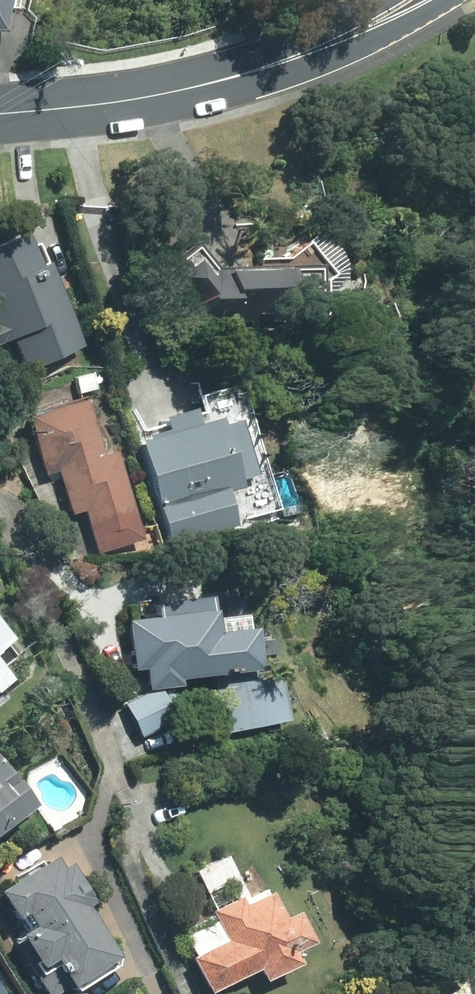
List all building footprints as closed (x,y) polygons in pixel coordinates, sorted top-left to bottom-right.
[(87,346),(49,256),(36,262),(27,240),(0,251),(0,330),(10,326),(28,370),(87,346)] [(220,269),(219,269),(197,243),(160,273),(200,322),(288,319),(287,268),(220,269)] [(99,553),(145,538),(118,450),(105,454),(87,396),(29,414),(48,474),(59,471),(73,514),(85,510),(99,553)] [(168,431),(141,439),(172,540),(238,520),(229,489),(241,485),(239,478),(257,472),(240,416),(222,422),(220,415),(198,422),(194,407),(164,416),(168,431)] [(157,615),(128,618),(137,683),(148,682),(149,689),(184,685),(183,677),(264,667),(258,625),(249,626),(247,612),(218,616),(216,593),(155,601),(157,615)] [(13,638),(0,621),(0,648),(13,638)] [(11,676),(0,662),(0,684),(11,676)] [(292,719),(282,671),(222,683),(231,731),(292,719)] [(127,706),(142,737),(178,719),(163,688),(127,706)] [(39,802),(0,749),(0,831),(39,802)] [(74,862),(65,867),(58,856),(1,889),(26,930),(15,937),(49,993),(55,993),(121,955),(90,904),(97,901),(74,862)] [(267,980),(303,962),(297,950),(317,941),(301,909),(287,916),(274,890),(248,903),(244,895),(215,910),(229,939),(193,956),(211,992),(261,968),(267,980)]
